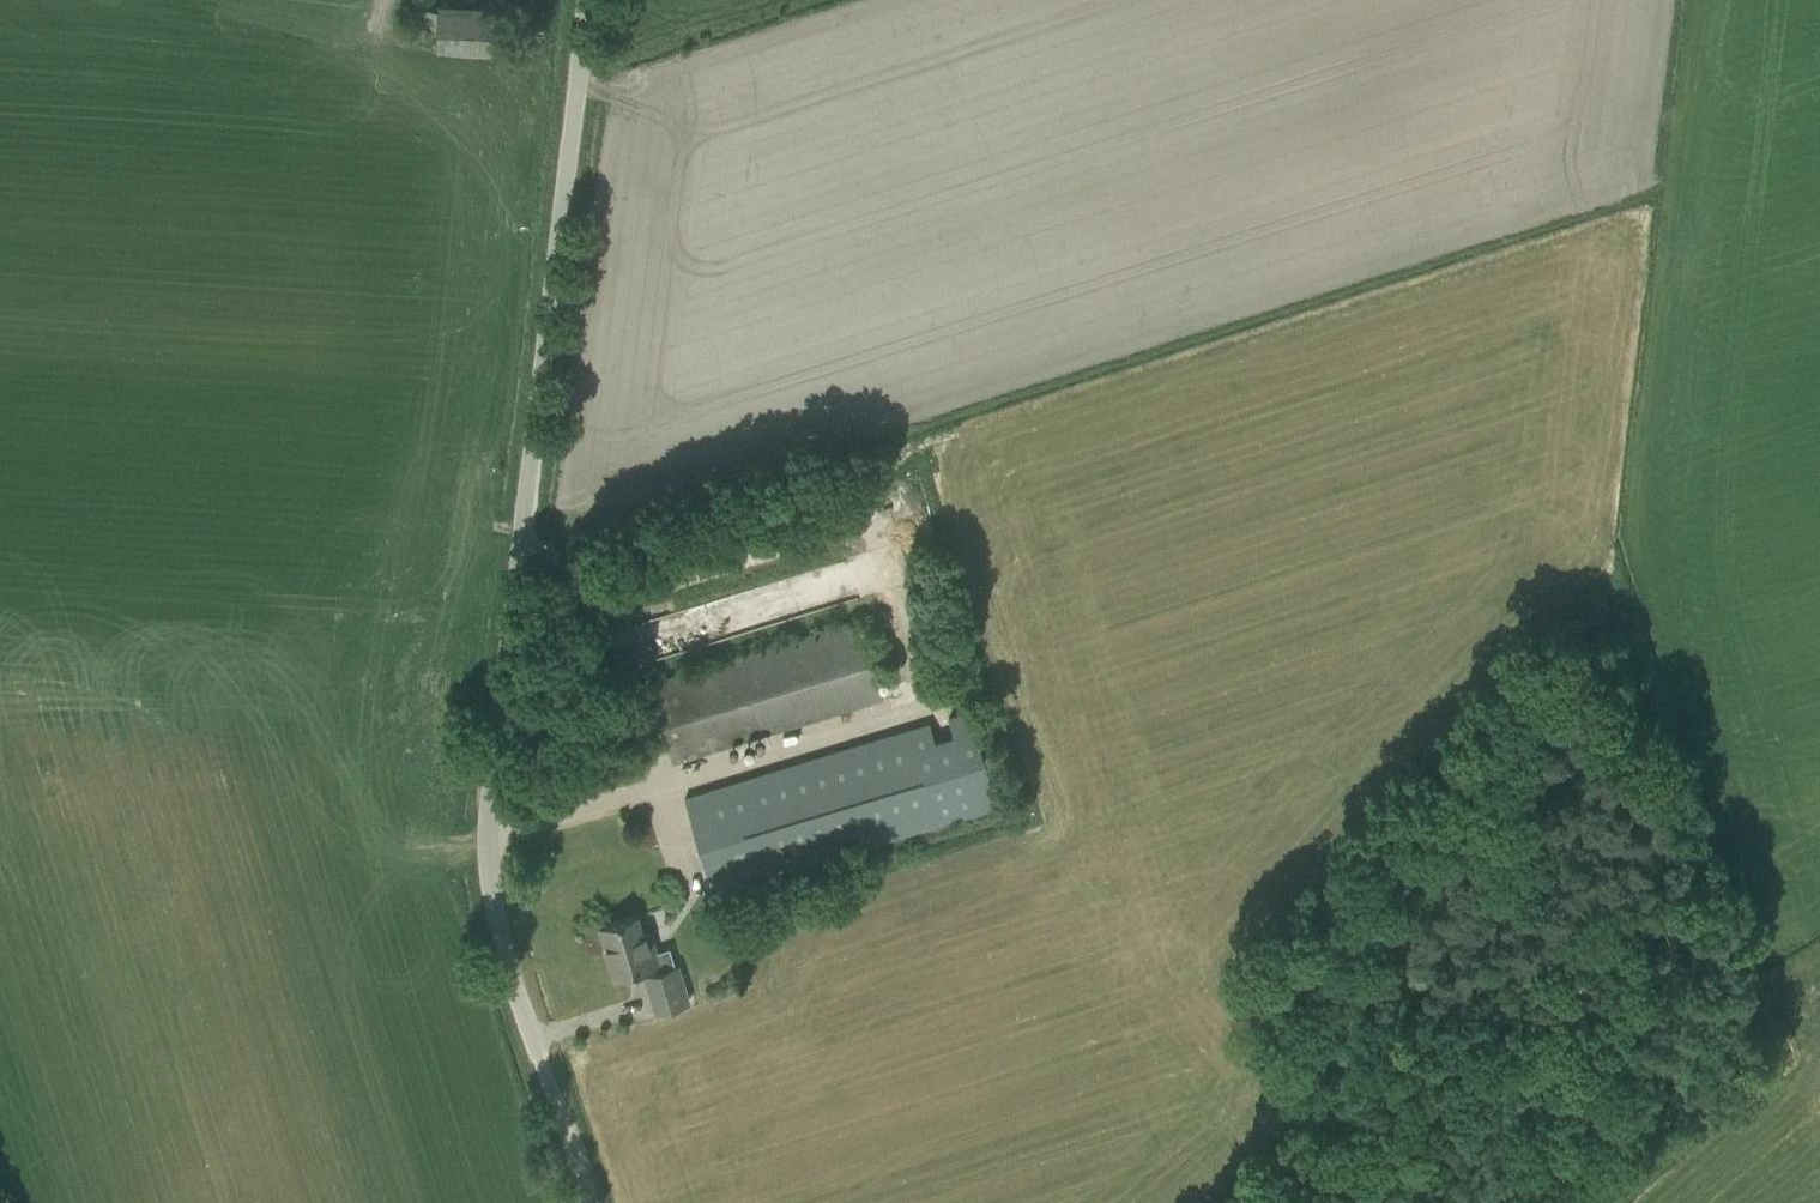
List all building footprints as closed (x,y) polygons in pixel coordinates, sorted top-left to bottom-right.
[(435,45),(498,49),(501,12),(420,6),(419,25),(437,26),(435,45)] [(648,621),(659,655),(681,648),(670,614),(648,621)] [(884,697),(861,618),(650,683),(674,761),(884,697)] [(685,798),(713,891),(1001,803),(972,710),(949,716),(955,735),(936,739),(930,723),(685,798)] [(554,743),(555,732),(542,731),(541,742),(554,743)] [(600,926),(615,976),(660,963),(650,931),(643,933),(638,914),(600,926)] [(677,965),(645,975),(656,1011),(688,1001),(677,965)]
